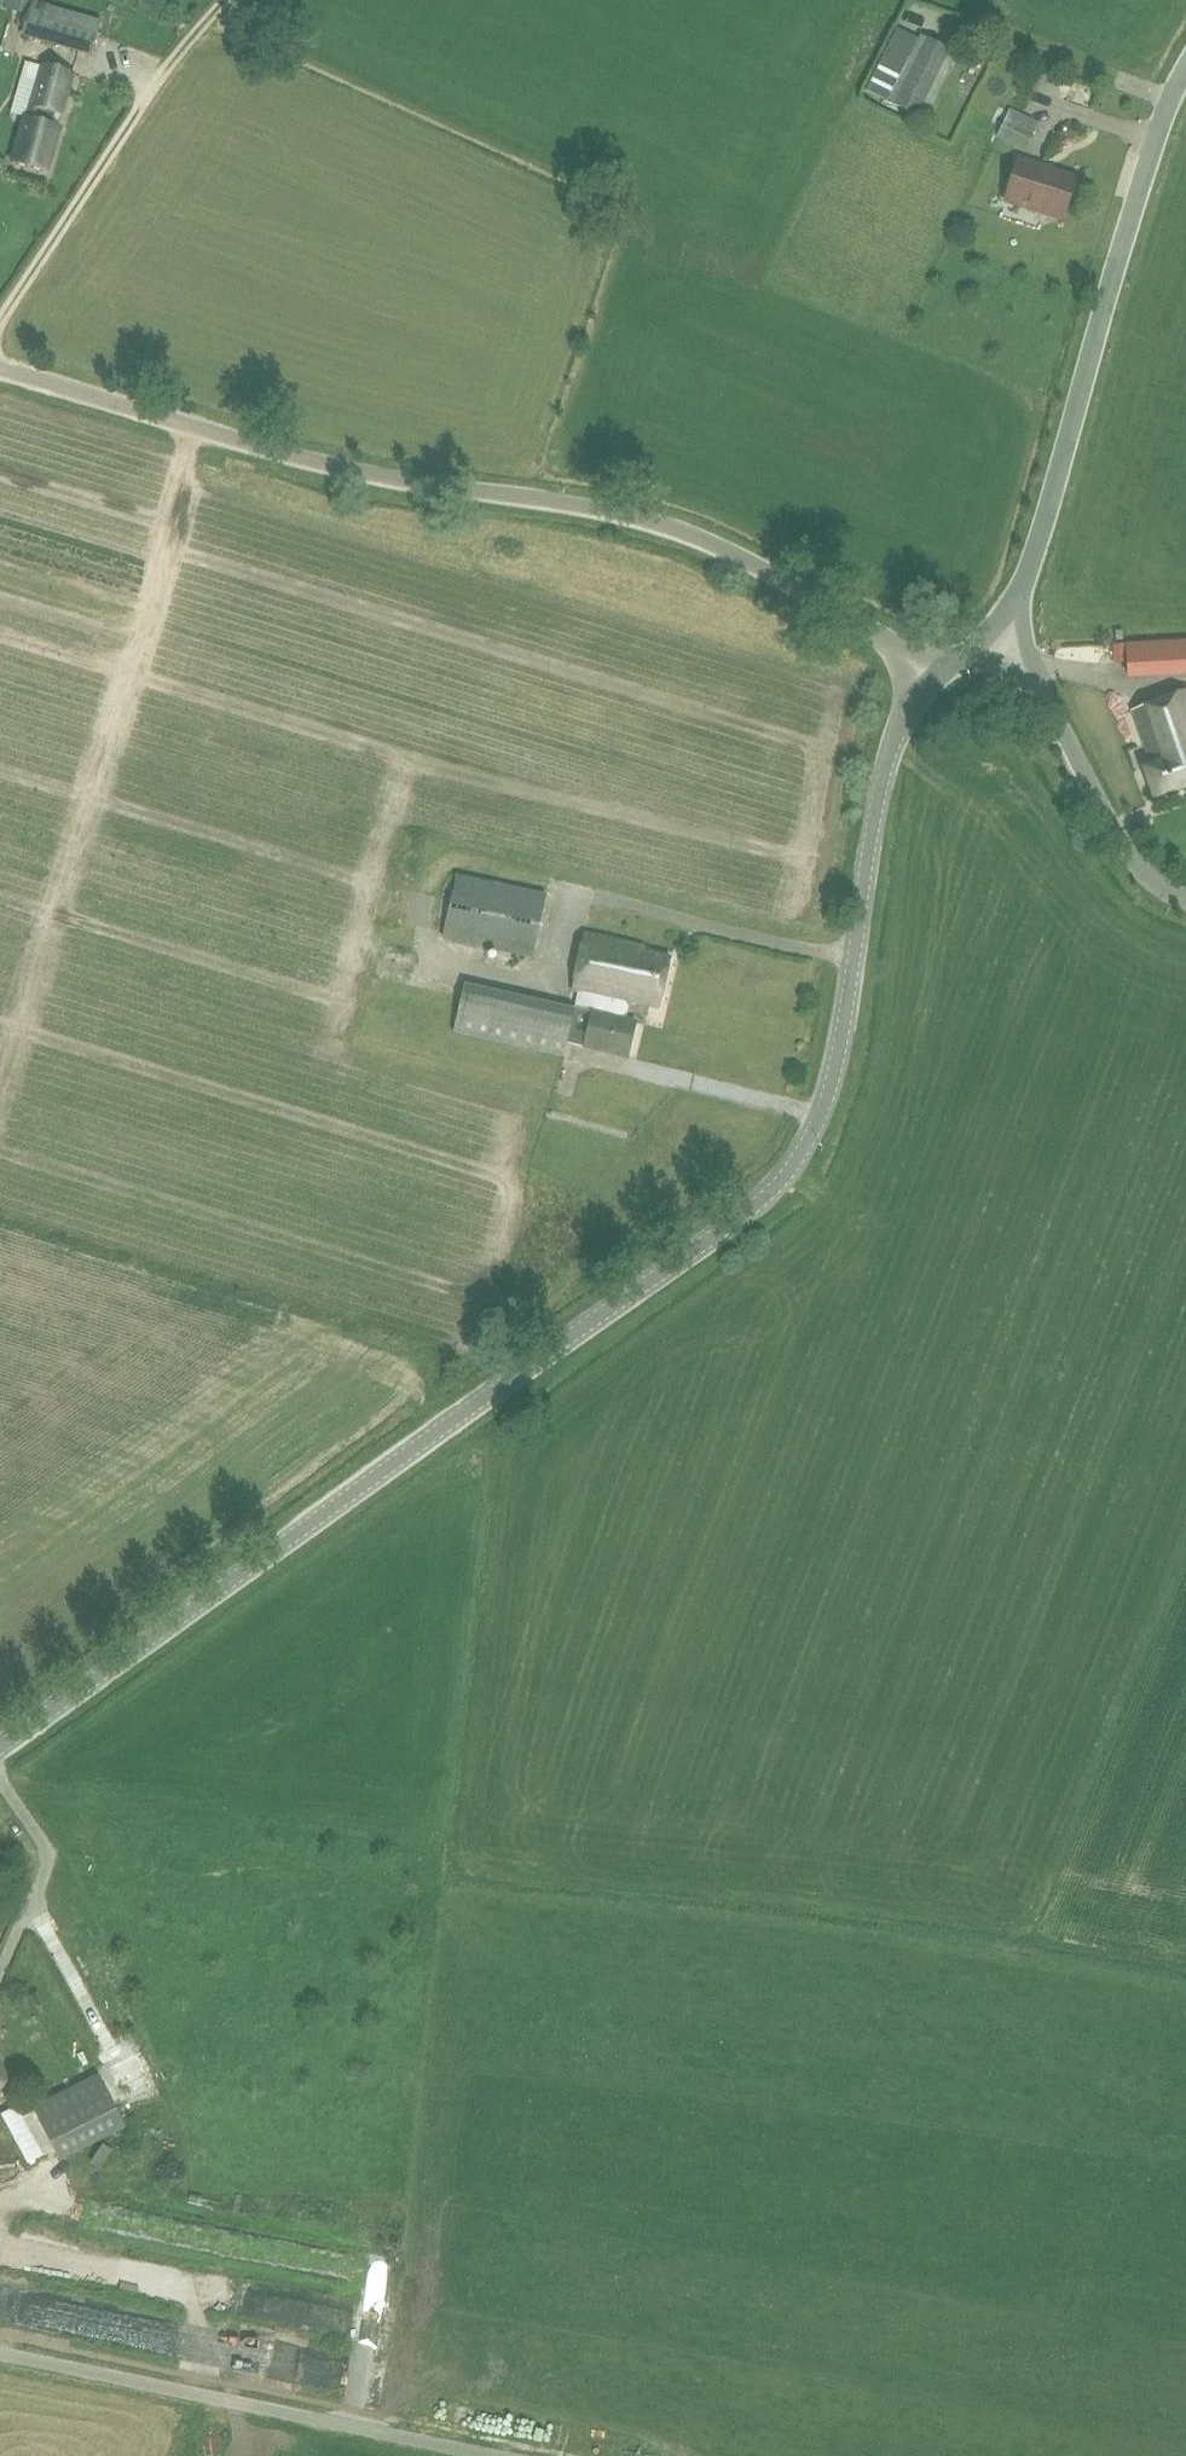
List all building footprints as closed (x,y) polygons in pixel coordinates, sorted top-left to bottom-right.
[(90,55),(101,21),(31,0),(21,36),(90,55)] [(919,35),(918,38),(896,28),(865,89),(887,100),(886,101),(922,119),(955,53),(919,35)] [(39,65),(25,121),(23,121),(13,162),(47,171),(58,130),(50,128),(54,112),(61,114),(73,73),(39,65)] [(1006,118),(997,138),(1023,150),(1033,130),(1006,118)] [(1073,177),(1018,160),(1005,199),(1060,217),(1073,177)] [(1125,643),(1127,679),(1185,675),(1185,640),(1125,643)] [(1131,712),(1150,763),(1142,766),(1153,798),(1185,787),(1185,692),(1131,712)] [(532,958),(546,893),(455,874),(442,938),(532,958)] [(584,931),(572,992),(578,993),(575,1007),(625,1019),(629,1002),(658,1008),(671,955),(644,948),(645,944),(584,931)] [(566,1042),(574,1009),(464,982),(454,1029),(563,1056),(566,1044),(566,1042)] [(635,1022),(625,1019),(575,1007),(574,1009),(566,1042),(626,1057),(635,1022)] [(126,2066),(129,2077),(116,2080),(130,2136),(161,2128),(144,2062),(126,2066)] [(8,2086),(0,2069),(0,2090),(8,2086)] [(123,2126),(96,2074),(53,2096),(80,2148),(123,2126)]
